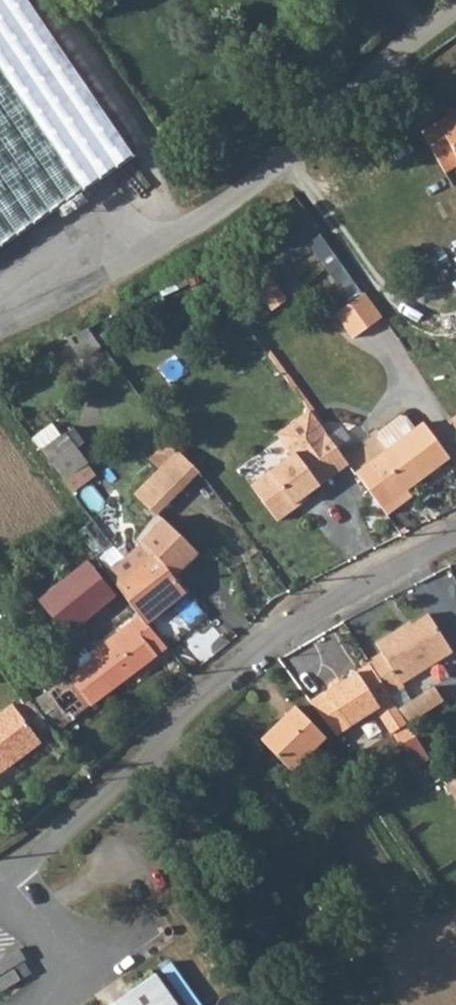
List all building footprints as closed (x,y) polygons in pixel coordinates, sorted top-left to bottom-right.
[(125,158),(20,0),(0,0),(0,243),(125,158)] [(423,138),(443,173),(455,165),(455,111),(453,113),(455,119),(423,138)] [(453,113),(419,132),(423,138),(455,119),(453,113)] [(329,273),(348,300),(362,290),(343,264),(329,273)] [(275,284),(263,294),(275,308),(287,298),(275,284)] [(350,302),(363,292),(362,290),(348,300),(350,302)] [(381,317),(363,292),(350,302),(335,313),(353,337),(381,317)] [(441,330),(455,358),(455,323),(441,330)] [(350,460),(309,408),(280,431),(296,450),(292,454),(252,486),(281,521),(299,506),(297,503),(350,460)] [(452,455),(428,421),(417,428),(408,415),(402,414),(381,429),(379,436),(389,448),(358,470),(389,509),(413,492),(408,485),(452,455)] [(34,419),(22,429),(33,444),(46,435),(34,419)] [(280,431),(277,434),(292,454),(296,450),(280,431)] [(178,452),(135,497),(148,511),(148,510),(183,474),(192,481),(198,474),(178,452)] [(148,510),(148,511),(155,518),(192,481),(183,474),(148,510)] [(109,569),(110,571),(140,615),(145,623),(191,590),(179,574),(162,552),(163,551),(175,538),(178,535),(160,518),(137,539),(141,544),(139,546),(112,567),(109,569)] [(162,552),(179,574),(198,555),(178,535),(175,538),(163,551),(162,552)] [(90,561),(46,595),(72,629),(117,595),(90,561)] [(381,647),(371,653),(394,690),(404,684),(403,681),(453,649),(428,608),(404,624),(402,621),(376,637),(381,647)] [(90,660),(34,701),(54,728),(166,646),(145,623),(140,615),(87,655),(90,660)] [(371,653),(367,656),(369,659),(390,693),(394,690),(371,653)] [(390,693),(369,659),(344,675),(337,673),(329,678),(327,685),(322,688),(348,721),(375,705),(390,729),(406,719),(390,693)] [(7,719),(21,710),(16,703),(0,715),(0,771),(28,750),(7,719)] [(21,710),(7,719),(28,750),(43,739),(21,710)] [(293,710),(259,744),(288,773),(323,739),(293,710)] [(447,783),(455,798),(455,789),(451,781),(447,783)] [(0,955),(0,970),(18,959),(11,948),(0,955)] [(19,960),(9,966),(17,978),(26,972),(19,960)] [(106,1004),(173,1004),(151,974),(106,1004)]
